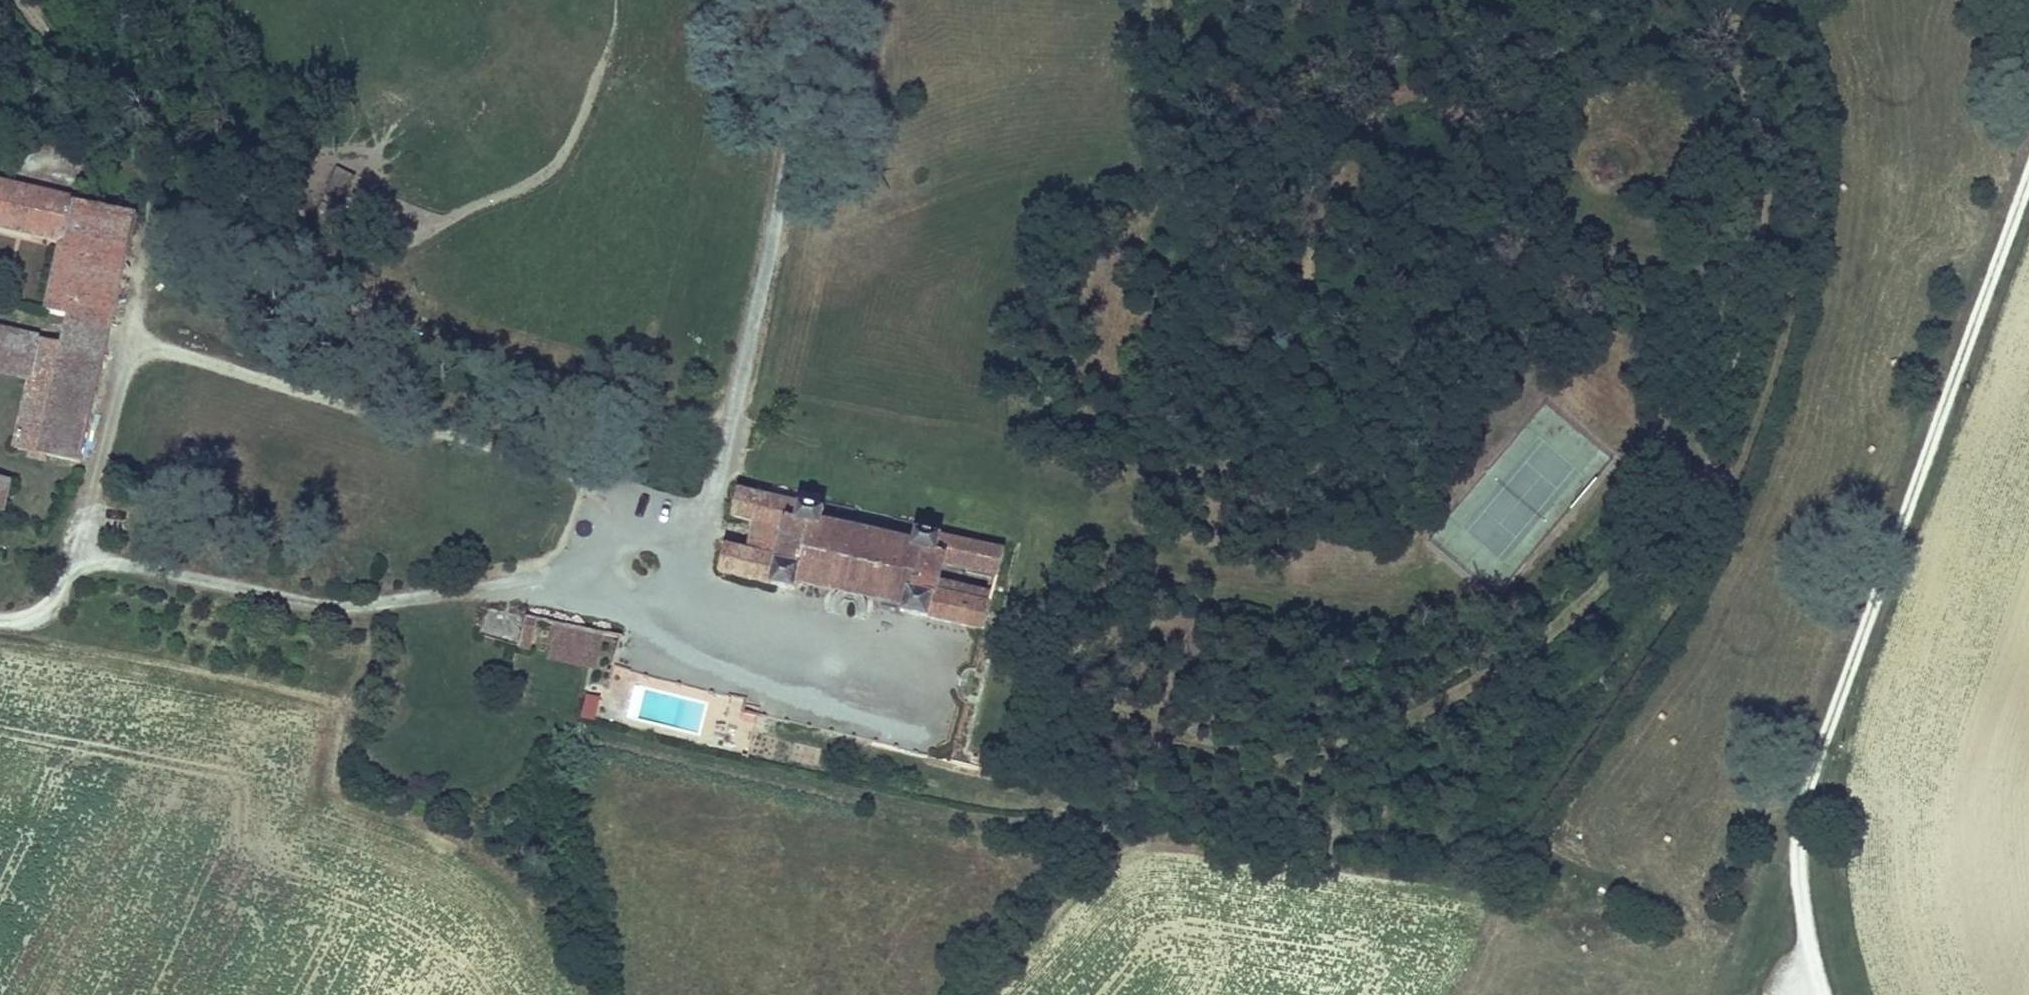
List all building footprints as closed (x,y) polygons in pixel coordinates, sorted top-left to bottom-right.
[(318,190),(338,202),(353,179),(333,166),(318,190)] [(35,235),(40,212),(71,219),(75,200),(0,183),(0,184),(0,228),(35,235)] [(84,466),(130,258),(140,215),(75,200),(71,219),(40,212),(35,235),(66,242),(50,310),(73,316),(66,347),(0,332),(0,375),(34,382),(19,451),(84,466)] [(13,482),(0,479),(0,512),(5,513),(13,482)] [(907,615),(990,632),(1008,554),(918,535),(915,550),(824,531),(827,515),(740,497),(734,523),(755,528),(750,555),(728,552),(723,575),(798,591),(799,584),(909,608),(907,615)] [(517,650),(530,654),(538,625),(524,622),(517,650)] [(580,720),(592,723),(597,701),(585,698),(580,720)] [(738,723),(754,727),(756,717),(740,713),(738,723)]
